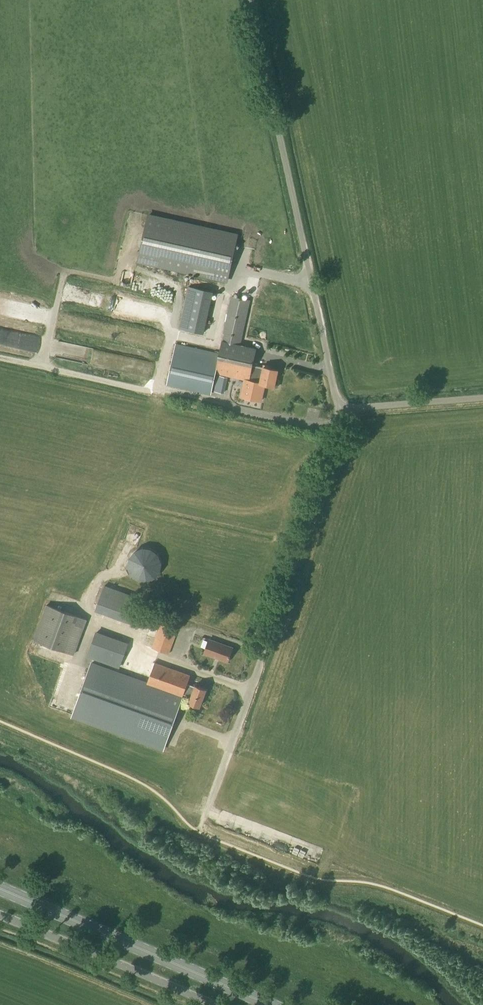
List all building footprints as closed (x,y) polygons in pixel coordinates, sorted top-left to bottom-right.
[(227,283),(239,233),(148,213),(137,263),(227,283)] [(203,334),(212,286),(189,281),(180,329),(203,334)] [(263,368),(253,365),(256,348),(240,345),(250,300),(231,296),(223,333),(224,334),(222,341),(219,354),(175,344),(166,385),(211,395),(215,374),(245,380),(241,396),(261,401),(265,384),(277,387),(279,379),(276,378),(278,369),(270,367),(271,366),(264,364),(263,368)] [(146,307),(145,315),(154,316),(155,308),(146,307)] [(147,582),(155,578),(161,571),(162,562),(158,554),(152,549),(142,547),(134,551),(129,558),(128,567),(131,575),(138,580),(147,582)] [(133,625),(135,620),(142,599),(104,585),(95,611),(133,625)] [(74,655),(87,620),(80,617),(46,605),(33,640),(68,653),(74,655)] [(178,629),(160,623),(152,648),(169,654),(178,629)] [(128,643),(95,631),(86,657),(119,669),(128,643)] [(227,662),(233,648),(209,639),(203,654),(227,662)] [(163,750),(182,698),(183,694),(191,697),(189,703),(200,707),(206,689),(195,685),(194,687),(187,684),(191,672),(184,670),(184,673),(155,663),(147,683),(91,663),(71,717),(163,750)] [(199,791),(205,777),(196,774),(190,788),(199,791)]
